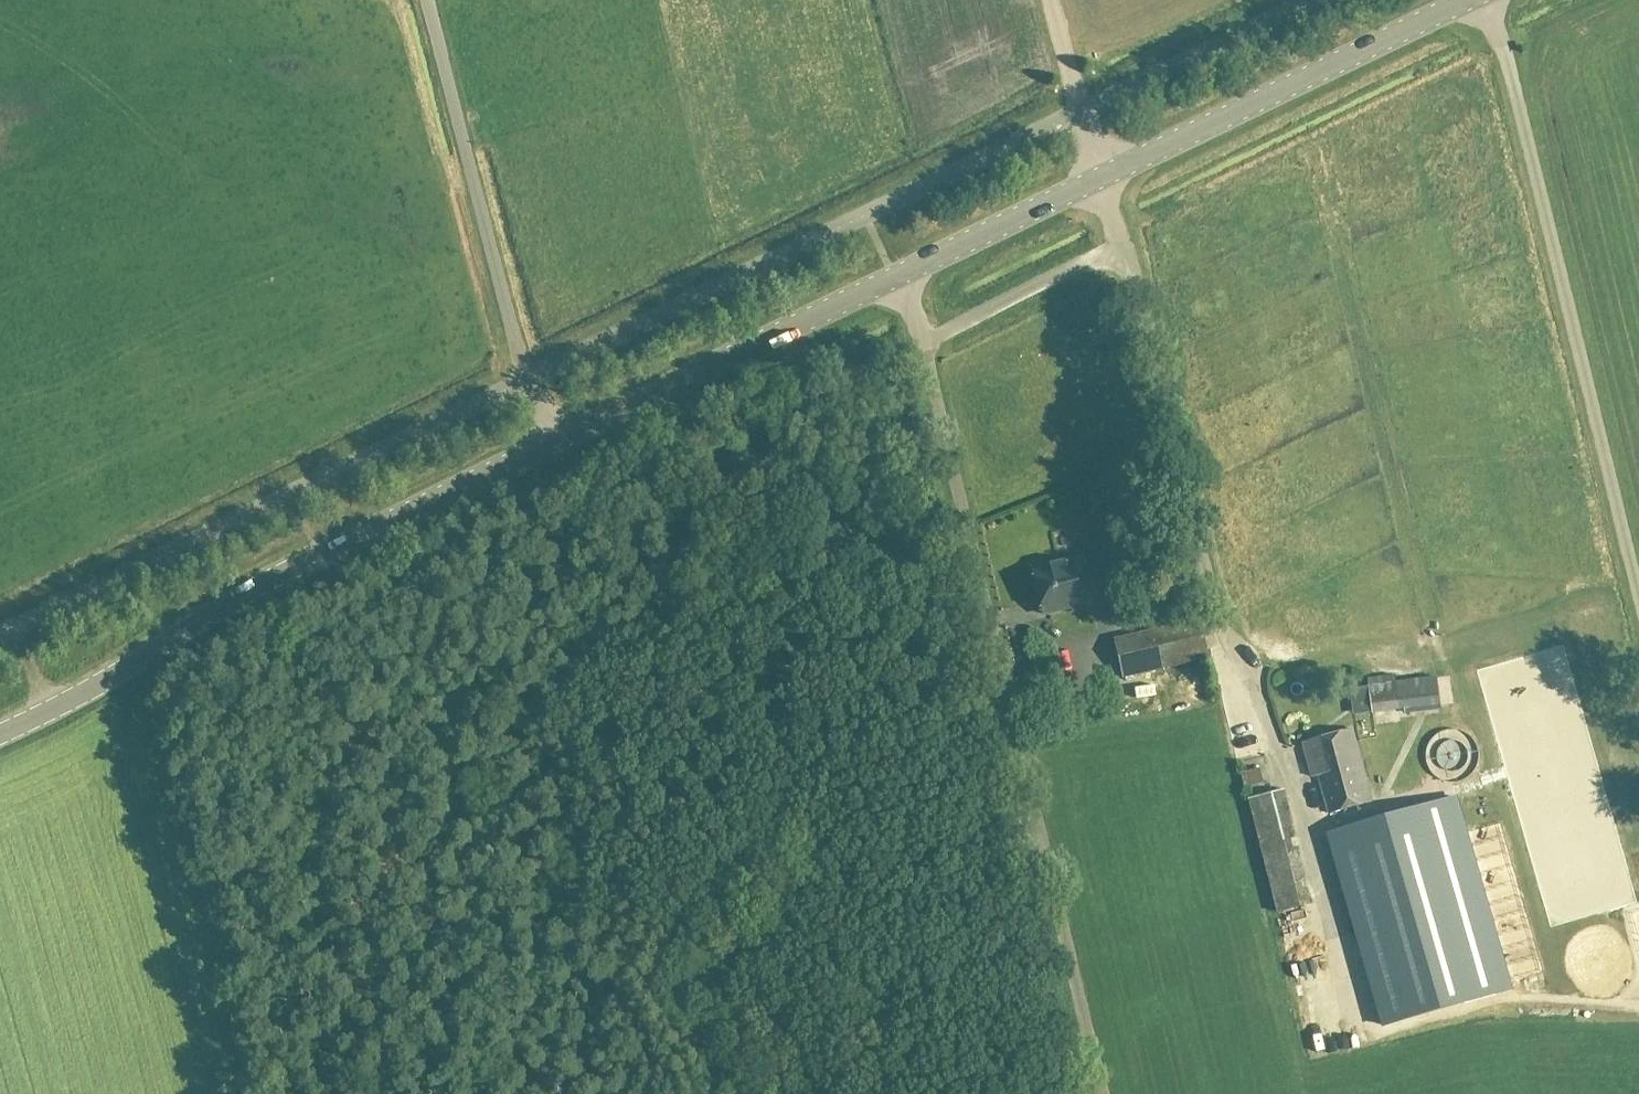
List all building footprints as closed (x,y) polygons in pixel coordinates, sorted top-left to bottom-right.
[(1032,571),(1042,615),(1092,603),(1081,559),(1051,566),(1051,563),(1034,567),(1035,570),(1032,571)] [(1123,679),(1189,664),(1207,660),(1200,626),(1159,635),(1158,630),(1123,637),(1115,639),(1118,655),(1123,679)] [(1373,715),(1401,711),(1440,705),(1437,677),(1370,685),(1373,715)] [(1417,710),(1417,719),(1439,718),(1439,710),(1417,710)] [(1372,803),(1371,796),(1352,730),(1303,744),(1313,778),(1319,777),(1330,815),(1372,803)] [(1245,788),(1263,784),(1260,770),(1242,774),(1245,788)] [(1297,840),(1284,791),(1249,800),(1262,850),(1297,840)] [(1406,817),(1328,838),(1374,1002),(1381,1029),(1509,994),(1456,803),(1406,817)]
